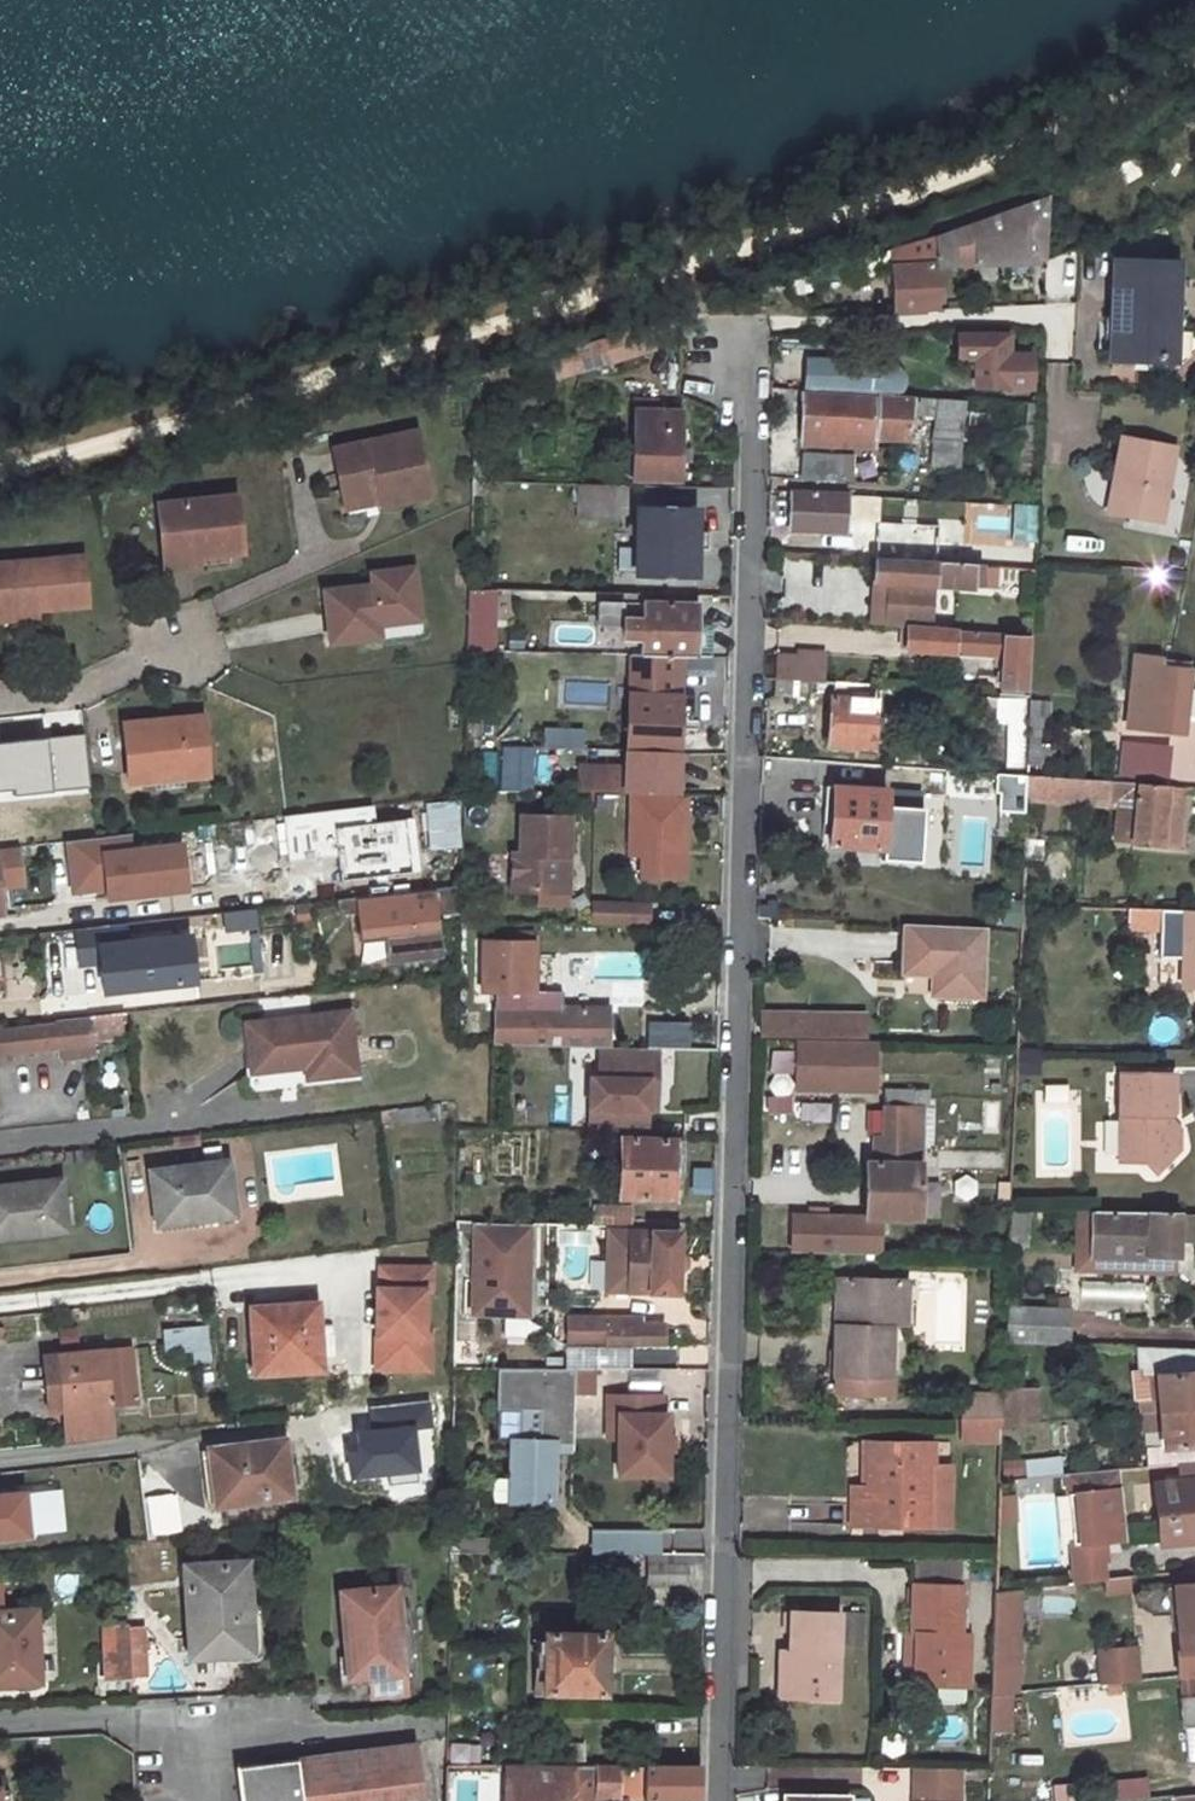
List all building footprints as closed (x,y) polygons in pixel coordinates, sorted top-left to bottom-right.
[(1033,200),(942,229),(942,261),(1052,251),(1054,188),(1033,200)] [(942,229),(895,243),(899,307),(923,307),(922,297),(943,296),(942,261),(942,229)] [(1084,243),(1052,251),(1051,275),(1082,276),(1084,243)] [(1118,331),(1116,354),(1138,355),(1147,346),(1156,356),(1181,358),(1182,311),(1183,262),(1160,260),(1150,268),(1144,260),(1120,259),(1118,308),(1132,320),(1118,331)] [(1181,358),(1194,344),(1194,324),(1182,311),(1181,358)] [(651,318),(563,345),(570,365),(590,358),(591,361),(658,340),(651,318)] [(1014,382),(1028,382),(1028,368),(1037,368),(1037,353),(1014,353),(1014,332),(964,331),(963,356),(982,356),(981,383),(1014,384),(1014,382)] [(1037,382),(1037,368),(1028,368),(1028,382),(1037,382)] [(882,396),(880,436),(917,438),(919,392),(882,391),(882,396)] [(808,392),(806,433),(880,436),(882,396),(808,392)] [(943,394),(940,455),(967,456),(971,396),(943,394)] [(639,405),(637,477),(684,477),(684,460),(694,461),(695,443),(685,442),(686,407),(639,405)] [(331,447),(342,496),(377,487),(380,499),(381,503),(429,492),(414,428),(331,447)] [(1129,438),(1116,511),(1164,520),(1177,446),(1129,438)] [(808,449),(807,477),(860,479),(862,450),(808,449)] [(621,520),(621,485),(582,484),(582,521),(621,520)] [(377,487),(342,496),(345,507),(380,499),(377,487)] [(796,488),(794,525),(853,529),(855,491),(796,488)] [(232,497),(153,508),(160,558),(197,554),(197,558),(240,552),(232,497)] [(637,505),(637,572),(697,573),(699,506),(637,505)] [(1014,509),(1012,544),(1035,546),(1037,511),(1014,509)] [(876,519),(874,554),(877,554),(960,559),(961,550),(935,549),(935,523),(876,519)] [(0,562),(0,613),(36,609),(85,604),(80,554),(0,562)] [(197,554),(160,558),(161,572),(198,567),(197,558),(197,554)] [(911,623),(933,625),(936,582),(980,584),(981,560),(960,559),(877,554),(875,578),(890,579),(888,599),(874,598),(873,621),(911,623)] [(859,565),(819,565),(819,561),(787,560),(786,612),(858,614),(859,565)] [(422,622),(416,564),(367,570),(368,581),(319,587),(326,647),(381,641),(379,627),(422,622)] [(890,579),(875,578),(874,598),(888,599),(890,579)] [(470,588),(469,649),(488,650),(490,589),(470,588)] [(682,654),(701,654),(702,628),(701,624),(689,623),(689,603),(635,602),(635,618),(618,618),(618,638),(634,638),(634,653),(682,654)] [(0,613),(0,624),(37,620),(36,609),(0,613)] [(1005,654),(1003,684),(1028,685),(1031,629),(933,625),(911,623),(910,649),(1005,654)] [(812,677),(825,678),(829,649),(803,648),(802,653),(783,652),(781,675),(812,677)] [(1135,725),(1186,732),(1188,712),(1194,713),(1194,684),(1191,683),(1194,656),(1144,649),(1135,725)] [(580,775),(579,792),(634,792),(679,792),(682,654),(634,653),(624,653),(621,776),(580,775)] [(992,671),(993,658),(957,657),(957,669),(992,671)] [(779,675),(779,689),(811,691),(812,677),(781,675),(779,675)] [(838,679),(834,746),(879,748),(882,682),(838,679)] [(1032,694),(1031,725),(1054,726),(1056,697),(1032,694)] [(199,719),(120,727),(126,787),(135,786),(180,781),(205,779),(199,719)] [(1031,725),(1030,760),(1056,762),(1057,738),(1047,738),(1047,726),(1031,725)] [(582,748),(583,727),(542,726),(542,747),(582,748)] [(1139,740),(1137,774),(1174,779),(1177,745),(1139,740)] [(532,778),(533,747),(503,747),(503,778),(532,778)] [(495,779),(496,751),(482,751),(482,778),(495,779)] [(1138,794),(1134,839),(1181,844),(1185,794),(1171,793),(1171,783),(1030,770),(1028,798),(1114,804),(1115,792),(1138,794)] [(837,780),(833,841),(886,844),(890,784),(837,780)] [(71,781),(35,785),(35,800),(72,797),(71,781)] [(180,781),(135,786),(135,792),(152,790),(152,795),(180,793),(180,781)] [(679,792),(634,792),(633,853),(645,853),(645,876),(688,876),(689,793),(679,792)] [(422,849),(460,847),(458,799),(420,801),(422,849)] [(571,853),(571,816),(522,816),(522,855),(515,855),(514,907),(540,907),(541,919),(571,919),(571,865),(565,860),(565,854),(571,853)] [(369,862),(405,862),(405,824),(369,824),(369,862)] [(382,939),(383,962),(439,959),(436,891),(354,895),(356,941),(382,939)] [(141,893),(87,900),(90,928),(145,922),(141,893)] [(651,924),(652,901),(597,900),(597,923),(651,924)] [(1129,906),(1128,929),(1161,930),(1162,907),(1129,906)] [(1161,930),(1161,937),(1184,937),(1184,908),(1162,907),(1161,930)] [(1184,908),(1184,937),(1183,988),(1194,989),(1194,908),(1184,908)] [(987,930),(909,925),(905,972),(936,974),(934,995),(982,999),(987,930)] [(495,989),(495,1042),(551,1043),(607,1044),(608,1044),(609,1007),(560,1007),(560,990),(534,990),(535,940),(482,939),(482,990),(495,989)] [(121,981),(89,985),(94,1016),(121,1013),(125,1013),(121,981)] [(883,1013),(768,1011),(767,1031),(883,1031),(883,1013)] [(345,1012),(247,1023),(252,1069),(305,1063),(306,1075),(352,1070),(345,1012)] [(0,1027),(0,1054),(60,1048),(61,1060),(94,1057),(93,1038),(123,1034),(121,1013),(94,1016),(0,1027)] [(801,1088),(880,1088),(879,1040),(801,1039),(801,1088)] [(596,1129),(652,1131),(653,1083),(662,1083),(663,1046),(608,1044),(607,1044),(606,1076),(598,1077),(596,1129)] [(1175,1074),(1122,1073),(1120,1160),(1144,1161),(1155,1171),(1179,1147),(1168,1136),(1168,1116),(1174,1111),(1175,1074)] [(932,1089),(890,1088),(887,1160),(873,1160),(870,1214),(923,1215),(925,1105),(932,1105),(932,1089)] [(1179,1126),(1168,1116),(1168,1136),(1179,1147),(1179,1126)] [(625,1136),(623,1195),(679,1197),(679,1173),(690,1174),(690,1137),(625,1136)] [(228,1162),(153,1171),(157,1224),(235,1216),(228,1162)] [(712,1195),(712,1168),(691,1168),(691,1195),(712,1195)] [(0,1184),(0,1237),(66,1229),(60,1178),(0,1184)] [(599,1211),(598,1225),(636,1226),(637,1203),(606,1203),(606,1211),(599,1211)] [(1026,1247),(1030,1212),(1010,1210),(1007,1245),(1026,1247)] [(1180,1212),(1088,1211),(1088,1215),(1086,1258),(1175,1261),(1179,1261),(1179,1240),(1194,1241),(1194,1213),(1180,1212)] [(1086,1258),(1088,1215),(1073,1214),(1071,1272),(1175,1276),(1175,1261),(1086,1258)] [(632,1230),(631,1290),(683,1290),(684,1231),(632,1230)] [(431,1285),(432,1262),(382,1262),(382,1283),(378,1283),(378,1318),(386,1319),(385,1363),(431,1364),(431,1330),(425,1330),(426,1285),(431,1285)] [(895,1323),(895,1278),(849,1278),(848,1325),(839,1324),(839,1374),(841,1375),(840,1392),(896,1393),(896,1375),(894,1375),(895,1323)] [(848,1325),(849,1278),(840,1278),(839,1324),(848,1325)] [(910,1324),(910,1279),(895,1278),(895,1323),(910,1324)] [(304,1296),(238,1304),(246,1371),(312,1363),(304,1296)] [(1008,1309),(1006,1345),(1070,1347),(1071,1311),(1008,1309)] [(573,1343),(612,1344),(612,1318),(613,1312),(574,1311),(573,1343)] [(386,1319),(378,1318),(377,1364),(385,1363),(386,1319)] [(669,1318),(612,1318),(612,1344),(669,1344),(669,1318)] [(190,1324),(161,1328),(164,1352),(193,1348),(190,1324)] [(674,1365),(676,1351),(643,1345),(641,1360),(674,1365)] [(115,1434),(110,1402),(136,1400),(130,1346),(59,1353),(65,1406),(69,1405),(74,1439),(115,1434)] [(1152,1350),(1155,1373),(1158,1409),(1194,1406),(1194,1352),(1152,1350)] [(59,1353),(41,1355),(46,1408),(65,1406),(59,1353)] [(578,1392),(578,1367),(502,1367),(501,1408),(526,1408),(526,1438),(517,1438),(515,1502),(557,1503),(559,1450),(576,1450),(578,1392)] [(596,1392),(596,1368),(578,1367),(578,1392),(596,1392)] [(1038,1388),(1004,1387),(1002,1418),(1003,1425),(1039,1422),(1038,1388)] [(667,1393),(614,1392),(614,1411),(625,1412),(625,1435),(624,1471),(673,1471),(673,1411),(667,1410),(667,1393)] [(1002,1418),(1004,1394),(966,1394),(965,1418),(1002,1418)] [(603,1437),(603,1395),(583,1395),(583,1437),(603,1437)] [(1158,1409),(1164,1463),(1194,1460),(1194,1406),(1158,1409)] [(625,1435),(625,1412),(614,1411),(614,1435),(625,1435)] [(1002,1418),(965,1418),(965,1442),(1002,1443),(1002,1418)] [(276,1436),(197,1445),(203,1499),(282,1491),(276,1436)] [(862,1482),(862,1523),(919,1524),(948,1524),(951,1442),(870,1441),(870,1477),(862,1482)] [(1058,1454),(1023,1461),(1026,1478),(1061,1471),(1058,1454)] [(1131,1535),(1127,1467),(1075,1471),(1076,1489),(1083,1489),(1086,1537),(1077,1537),(1079,1560),(1109,1558),(1108,1537),(1131,1535)] [(1159,1482),(1164,1541),(1194,1538),(1194,1480),(1159,1482)] [(851,1483),(851,1522),(862,1523),(862,1482),(851,1483)] [(64,1487),(24,1492),(28,1522),(44,1520),(45,1522),(69,1520),(64,1487)] [(458,1551),(486,1552),(486,1537),(459,1536),(458,1551)] [(710,1551),(656,1551),(655,1581),(693,1580),(693,1562),(710,1559),(710,1551)] [(252,1553),(190,1560),(200,1637),(262,1630),(252,1553)] [(1109,1558),(1079,1560),(1080,1580),(1110,1578),(1109,1558)] [(411,1575),(357,1582),(367,1670),(422,1664),(411,1575)] [(1135,1588),(1134,1575),(1110,1578),(1111,1590),(1135,1588)] [(1176,1583),(1176,1585),(1179,1609),(1183,1650),(1194,1649),(1194,1582),(1176,1583)] [(35,1680),(33,1644),(39,1644),(37,1607),(3,1608),(1,1583),(0,1584),(0,1682),(35,1680)] [(963,1585),(915,1583),(913,1632),(919,1633),(918,1643),(908,1643),(908,1664),(939,1665),(939,1683),(969,1684),(971,1633),(962,1632),(963,1585)] [(1176,1585),(1151,1587),(1153,1611),(1179,1609),(1176,1585)] [(995,1588),(993,1639),(1021,1641),(1024,1586),(995,1588)] [(1046,1616),(1073,1615),(1072,1594),(1045,1596),(1046,1616)] [(1023,1626),(1037,1627),(1038,1598),(1024,1598),(1023,1626)] [(793,1648),(792,1695),(842,1695),(845,1609),(794,1607),(793,1648)] [(129,1628),(131,1664),(149,1663),(147,1627),(129,1628)] [(129,1628),(108,1628),(110,1680),(131,1679),(131,1664),(129,1628)] [(550,1630),(547,1689),(610,1690),(611,1668),(619,1669),(620,1653),(611,1653),(611,1633),(550,1630)] [(1021,1641),(993,1639),(990,1698),(1011,1696),(1017,1695),(1021,1641)] [(1140,1646),(1099,1649),(1101,1686),(1143,1681),(1140,1646)] [(783,1648),(781,1695),(792,1695),(793,1648),(783,1648)] [(149,1663),(131,1664),(131,1679),(149,1678),(149,1663)] [(908,1664),(907,1682),(939,1683),(939,1665),(908,1664)] [(1011,1696),(990,1698),(989,1735),(1010,1736),(1011,1696)] [(1185,1697),(1187,1724),(1194,1724),(1194,1696),(1185,1697)] [(468,1701),(450,1700),(449,1766),(486,1765),(486,1751),(469,1751),(468,1701)] [(239,1764),(242,1800),(426,1800),(419,1743),(239,1764)] [(588,1764),(588,1743),(559,1743),(560,1765),(588,1764)] [(598,1795),(599,1764),(588,1764),(560,1765),(509,1765),(508,1800),(598,1800),(598,1795)] [(621,1765),(599,1764),(598,1795),(620,1795),(621,1765)] [(705,1764),(648,1764),(621,1765),(620,1795),(620,1796),(624,1796),(647,1796),(647,1799),(704,1799),(705,1764)] [(959,1766),(914,1765),(913,1800),(958,1800),(959,1766)]
